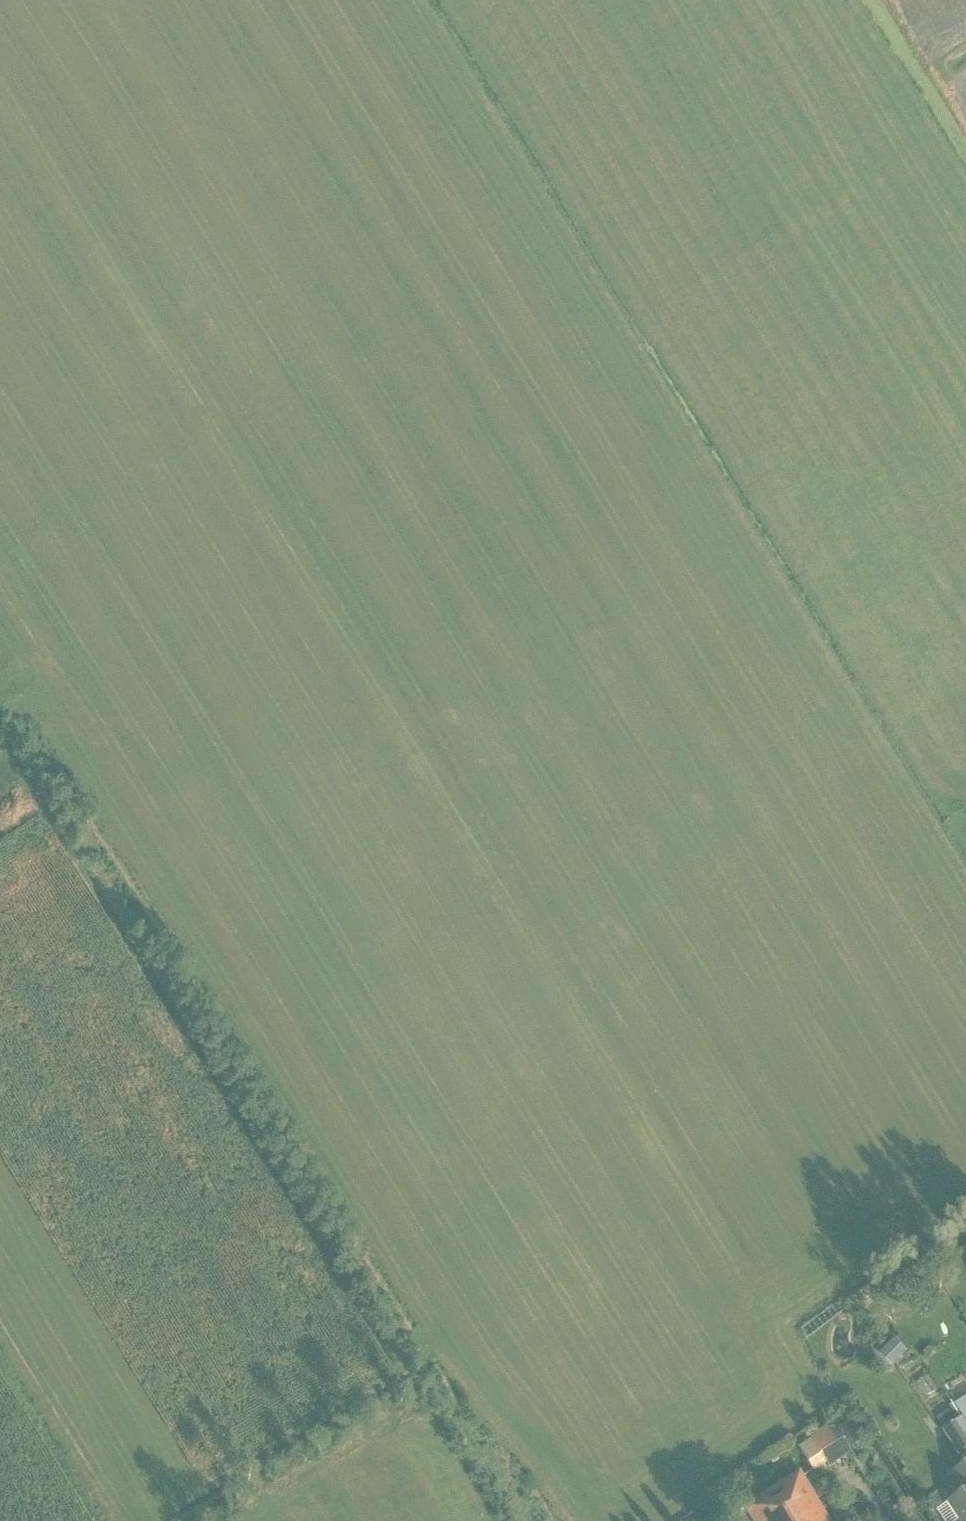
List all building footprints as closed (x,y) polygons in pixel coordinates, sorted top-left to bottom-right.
[(906,1350),(894,1338),(879,1354),(891,1366),(906,1350)] [(903,1362),(915,1378),(924,1370),(913,1355),(903,1362)] [(957,1375),(943,1381),(949,1394),(963,1388),(957,1375)] [(955,1403),(965,1419),(965,1396),(955,1403)] [(947,1427),(965,1455),(965,1422),(962,1416),(947,1427)] [(811,1437),(831,1467),(853,1452),(834,1422),(811,1437)] [(953,1472),(965,1491),(949,1501),(961,1520),(965,1520),(965,1464),(953,1472)] [(799,1472),(744,1505),(754,1520),(828,1520),(799,1472)]
